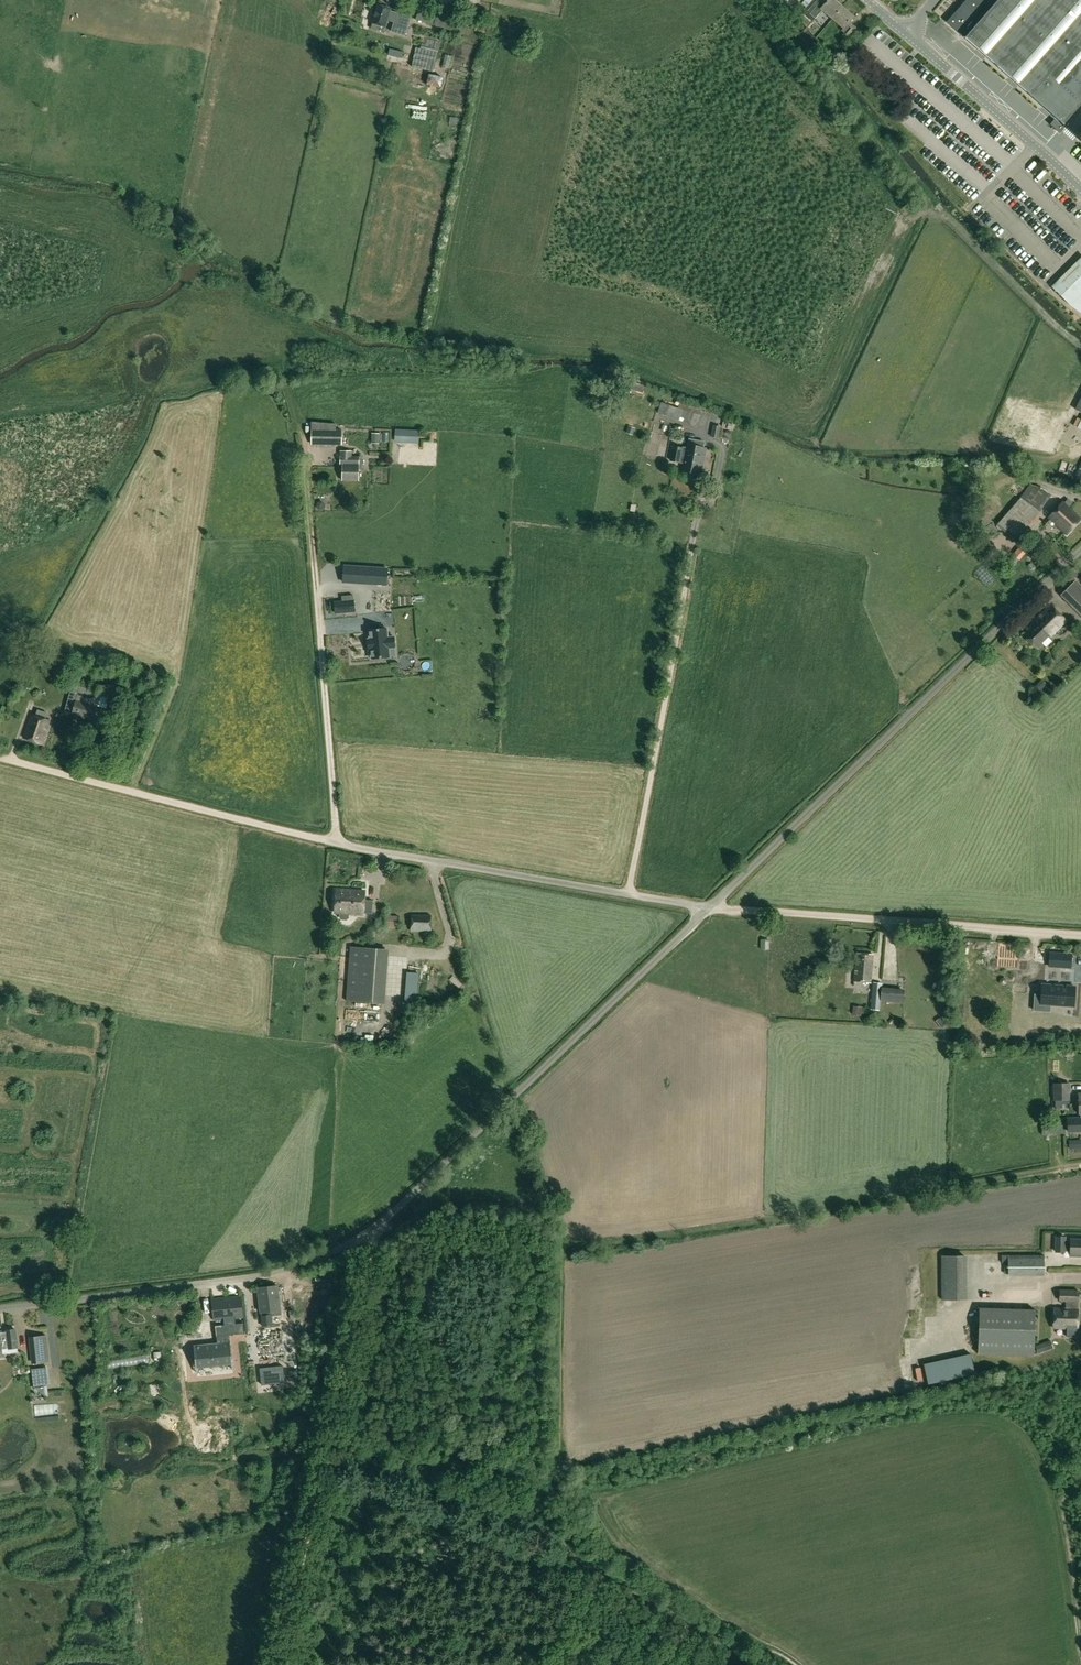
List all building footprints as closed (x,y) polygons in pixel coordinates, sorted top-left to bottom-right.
[(826,3),(823,0),(817,0),(807,12),(815,19),(823,10),(833,19),(843,8),(833,0),(828,0),(826,3)] [(965,38),(1063,125),(1080,105),(1080,0),(967,0),(946,23),(965,38)] [(385,27),(387,20),(394,22),(391,32),(405,36),(410,17),(390,11),(390,9),(378,5),(373,23),(385,27)] [(436,14),(419,8),(415,20),(432,25),(436,14)] [(854,17),(843,8),(833,19),(843,27),(840,30),(848,37),(855,28),(849,22),(854,17)] [(394,45),(392,54),(404,56),(406,48),(394,45)] [(416,48),(412,67),(433,72),(438,53),(416,48)] [(426,85),(440,88),(442,78),(429,74),(426,85)] [(1051,287),(1060,296),(1080,313),(1080,257),(1051,287)] [(632,386),(630,393),(640,397),(644,386),(634,382),(633,386),(632,386)] [(662,402),(658,413),(696,426),(702,409),(680,402),(678,408),(662,402)] [(713,425),(711,437),(718,438),(720,427),(713,425)] [(393,439),(393,427),(387,427),(387,428),(378,428),(377,438),(393,439)] [(312,445),(342,445),(342,430),(312,429),(312,445)] [(393,441),(415,443),(416,434),(394,432),(393,441)] [(681,449),(680,457),(685,458),(682,471),(701,475),(706,449),(688,445),(687,450),(681,449)] [(356,457),(340,457),(340,464),(343,464),(343,480),(358,481),(358,464),(356,464),(356,457)] [(996,525),(1016,544),(1041,515),(1021,497),(996,525)] [(1068,499),(1064,503),(1063,502),(1048,518),(1067,534),(1080,518),(1069,507),(1072,503),(1068,499)] [(975,524),(980,531),(989,524),(984,517),(993,511),(989,505),(974,516),(978,522),(975,524)] [(1013,555),(1019,561),(1026,554),(1019,549),(1013,555)] [(344,566),(343,582),(387,584),(388,569),(344,566)] [(1080,616),(1080,587),(1074,580),(1059,595),(1080,616)] [(334,614),(355,612),(354,600),(334,602),(334,614)] [(1036,622),(1022,635),(1036,648),(1049,635),(1050,637),(1065,621),(1049,606),(1035,621),(1036,622)] [(358,624),(338,625),(339,643),(359,642),(358,624)] [(394,647),(393,637),(386,637),(385,628),(368,630),(369,639),(367,639),(368,650),(370,650),(371,659),(388,657),(387,648),(394,647)] [(82,699),(97,699),(96,682),(81,683),(82,699)] [(17,683),(15,689),(23,693),(26,687),(17,683)] [(76,699),(71,716),(93,722),(98,705),(76,699)] [(32,715),(24,738),(42,744),(49,721),(32,715)] [(342,920),(346,920),(348,918),(348,913),(363,914),(364,891),(352,891),(352,892),(349,892),(349,890),(337,890),(335,913),(340,913),(340,917),(342,920)] [(430,931),(431,914),(411,914),(410,931),(430,931)] [(386,915),(385,927),(397,928),(399,916),(386,915)] [(376,961),(377,949),(351,947),(350,959),(376,961)] [(871,982),(873,955),(857,953),(854,981),(871,982)] [(1077,955),(1055,953),(1054,966),(1076,968),(1077,955)] [(429,975),(428,964),(418,964),(418,968),(422,968),(422,975),(429,975)] [(417,974),(408,973),(405,1005),(415,1006),(417,974)] [(881,983),(873,983),(871,1009),(879,1010),(881,983)] [(1026,995),(1026,984),(1019,984),(1018,995),(1026,995)] [(1065,988),(1062,988),(1062,986),(1053,986),(1053,987),(1050,987),(1050,985),(1041,985),(1040,995),(1034,995),(1032,1010),(1048,1012),(1049,1005),(1073,1007),(1074,987),(1065,986),(1065,988)] [(894,991),(893,1003),(902,1003),(903,991),(894,991)] [(385,1021),(373,1022),(374,1027),(401,1026),(400,1014),(385,1015),(385,1021)] [(1070,1084),(1053,1084),(1054,1101),(1055,1101),(1055,1108),(1067,1108),(1067,1100),(1070,1100),(1070,1084)] [(1067,1118),(1068,1131),(1080,1131),(1080,1113),(1080,1117),(1067,1118)] [(1042,1135),(1056,1135),(1056,1124),(1052,1124),(1052,1120),(1041,1121),(1042,1135)] [(1064,1252),(1070,1252),(1070,1256),(1079,1257),(1079,1255),(1080,1255),(1080,1240),(1070,1240),(1070,1241),(1065,1241),(1065,1237),(1056,1237),(1055,1252),(1064,1253),(1064,1252)] [(967,1300),(966,1255),(941,1256),(942,1300),(967,1300)] [(1009,1255),(1008,1276),(1044,1276),(1044,1256),(1009,1255)] [(1080,1270),(1080,1261),(1053,1260),(1053,1269),(1080,1270)] [(257,1287),(261,1313),(281,1311),(277,1285),(257,1287)] [(1066,1301),(1066,1309),(1054,1308),(1053,1328),(1067,1329),(1067,1337),(1075,1337),(1075,1329),(1077,1329),(1078,1291),(1060,1291),(1060,1301),(1066,1301)] [(242,1318),(240,1297),(213,1300),(215,1321),(242,1318)] [(1035,1309),(979,1308),(978,1354),(1034,1355),(1035,1309)] [(262,1327),(273,1326),(272,1314),(260,1316),(262,1327)] [(229,1340),(228,1334),(245,1333),(244,1323),(215,1326),(217,1341),(192,1344),(194,1367),(230,1364),(228,1340),(229,1340)] [(7,1333),(2,1333),(2,1330),(0,1331),(0,1357),(4,1357),(4,1349),(8,1348),(9,1349),(18,1348),(16,1329),(7,1330),(7,1333)] [(50,1362),(47,1335),(29,1337),(31,1364),(50,1362)] [(263,1347),(273,1348),(273,1336),(263,1336),(263,1347)] [(1035,1346),(1038,1353),(1054,1348),(1051,1340),(1035,1346)] [(167,1351),(176,1351),(177,1343),(167,1342),(167,1351)] [(928,1384),(975,1374),(971,1353),(923,1363),(928,1384)] [(283,1366),(260,1369),(262,1385),(284,1383),(283,1366)] [(911,1380),(916,1368),(910,1366),(906,1378),(911,1380)] [(298,1379),(297,1370),(288,1371),(289,1380),(298,1379)]
